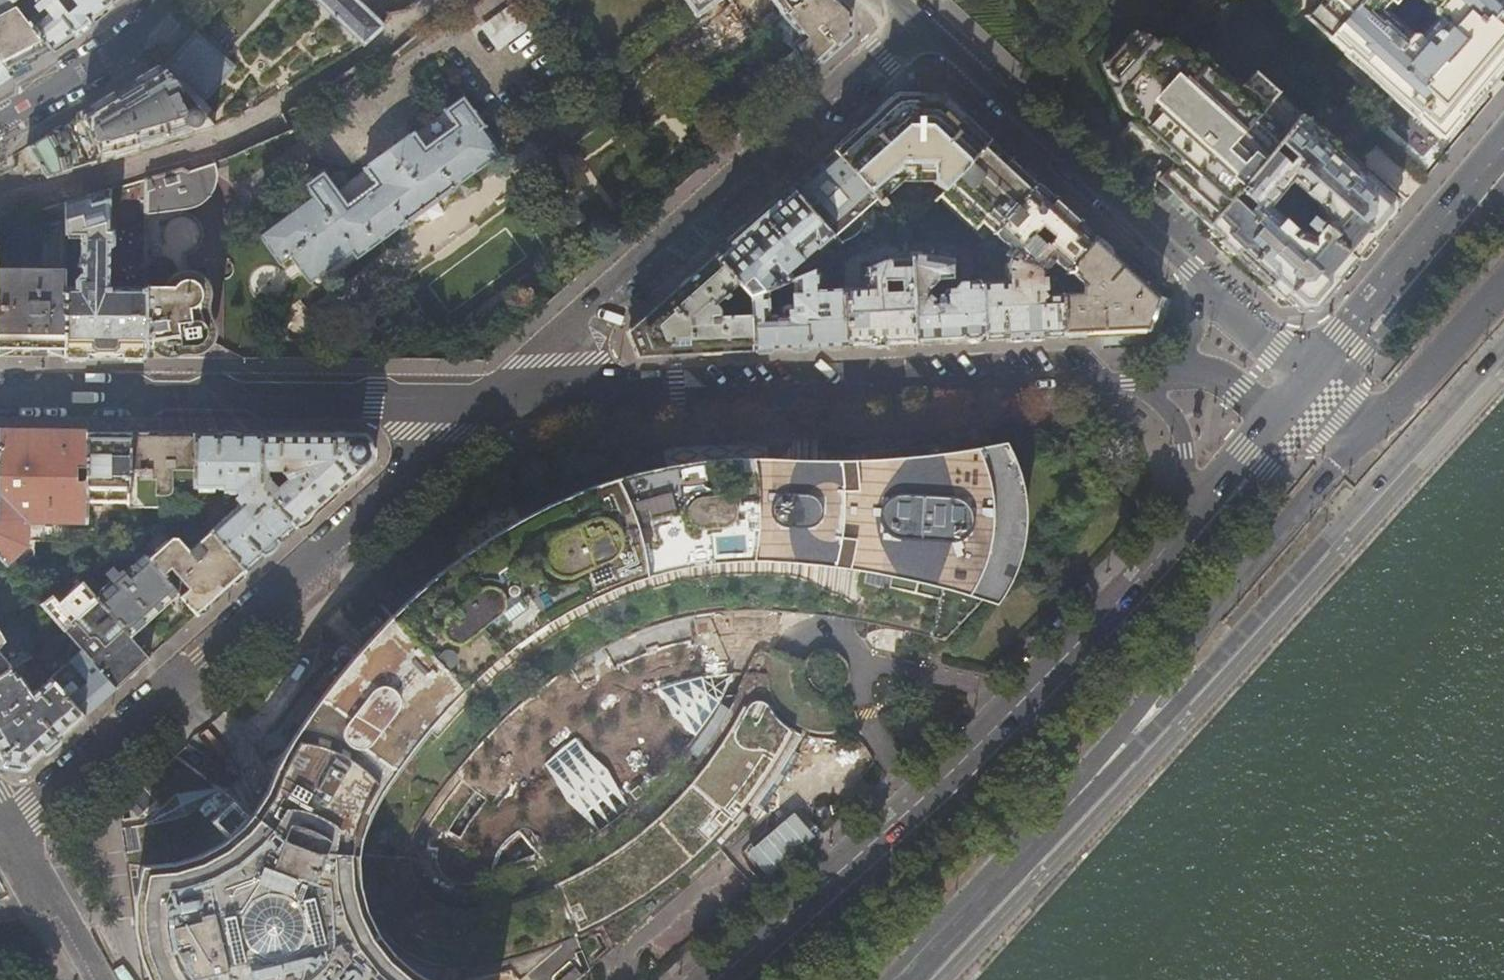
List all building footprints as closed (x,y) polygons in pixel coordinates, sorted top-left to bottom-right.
[(49,51),(25,21),(10,3),(8,0),(0,0),(0,64),(7,73),(27,62),(49,51)] [(31,0),(34,4),(32,6),(35,11),(40,7),(41,9),(25,21),(49,51),(75,33),(93,19),(116,0),(31,0)] [(362,45),(383,27),(357,0),(318,0),(362,45)] [(698,9),(711,0),(691,0),(698,9)] [(802,0),(756,0),(760,5),(759,11),(764,18),(769,18),(772,22),(783,15),(802,0)] [(837,0),(802,0),(783,15),(803,38),(792,48),(811,70),(835,49),(849,37),(849,11),(837,0)] [(1359,0),(1319,0),(1306,15),(1329,36),(1359,0)] [(1496,73),(1503,63),(1503,0),(1423,0),(1432,8),(1433,15),(1437,18),(1421,37),(1416,33),(1410,33),(1388,13),(1386,7),(1392,1),(1393,2),(1395,0),(1359,0),(1329,36),(1441,137),(1483,88),(1484,88),(1491,80),(1496,74),(1496,73)] [(496,52),(531,40),(520,7),(485,19),(496,52)] [(249,69),(204,27),(197,35),(173,61),(218,103),(223,98),(249,69)] [(1196,217),(1206,227),(1230,198),(1237,190),(1302,114),(1259,75),(1249,86),(1203,44),(1193,56),(1182,46),(1161,39),(1159,42),(1150,34),(1137,30),(1106,63),(1111,74),(1120,83),(1116,88),(1125,109),(1135,118),(1129,125),(1135,130),(1158,151),(1163,145),(1182,162),(1172,174),(1170,172),(1160,182),(1196,217)] [(27,147),(40,167),(41,166),(47,175),(149,146),(234,117),(218,103),(173,61),(121,91),(68,123),(39,140),(27,147)] [(10,76),(7,73),(0,64),(0,83),(10,76)] [(848,137),(831,152),(879,207),(884,203),(882,201),(883,200),(880,198),(900,181),(931,182),(942,192),(990,141),(967,120),(940,95),(896,95),(884,105),(848,137)] [(290,256),(309,281),(310,280),(353,250),(357,255),(500,152),(482,127),(483,126),(461,98),(443,111),(444,112),(413,132),(363,168),(365,170),(336,191),(323,172),(305,185),(312,196),(276,222),(269,213),(255,223),(262,232),(260,234),(281,262),(290,256)] [(1237,190),(1253,205),(1247,212),(1230,198),(1206,227),(1228,246),(1274,289),(1293,306),(1319,304),(1344,275),(1387,224),(1396,214),(1394,198),(1302,114),(1237,190)] [(1013,162),(990,141),(942,192),(939,196),(975,227),(989,212),(995,217),(987,226),(991,231),(1036,183),(1013,162)] [(23,177),(40,167),(27,147),(19,151),(11,156),(17,168),(23,177)] [(812,170),(790,189),(833,237),(848,254),(851,251),(853,245),(853,241),(852,237),(859,231),(864,232),(870,230),(873,227),(875,228),(879,225),(888,217),(879,207),(831,152),(812,170)] [(145,178),(144,285),(143,351),(158,350),(161,348),(165,346),(167,342),(168,340),(178,338),(181,342),(184,344),(186,345),(193,346),(196,345),(199,343),(202,341),(204,337),(205,332),(205,325),(202,321),(198,317),(198,311),(203,306),(207,301),(208,292),(206,284),(200,277),(193,273),(187,272),(185,255),(190,253),(197,247),(201,240),(202,231),(199,224),(185,214),(186,207),(188,203),(191,201),(195,199),(199,199),(205,200),(211,193),(215,186),(216,181),(216,177),(216,169),(213,161),(185,170),(181,168),(168,172),(145,178)] [(1064,210),(1036,183),(991,231),(989,233),(1009,249),(1003,256),(1008,258),(1042,270),(1044,271),(1052,262),(1063,271),(1064,270),(1094,237),(1064,210)] [(65,201),(65,217),(65,233),(80,233),(79,281),(73,282),(73,287),(64,287),(63,348),(63,357),(86,357),(118,357),(143,358),(143,351),(144,285),(111,285),(111,283),(108,282),(109,189),(87,195),(65,201)] [(817,251),(833,237),(790,189),(753,222),(714,256),(735,280),(751,298),(767,291),(788,283),(793,280),(786,273),(798,262),(798,261),(803,257),(807,262),(813,257),(808,252),(814,248),(817,251)] [(65,217),(42,223),(41,267),(0,267),(0,348),(31,348),(63,348),(64,287),(65,233),(65,217)] [(1128,268),(1094,237),(1064,270),(1066,273),(1067,272),(1082,286),(1080,289),(1080,292),(1060,293),(1062,335),(1101,334),(1142,332),(1155,294),(1128,268)] [(908,252),(908,258),(913,342),(945,341),(982,339),(979,281),(956,282),(953,287),(943,288),(939,292),(939,297),(931,298),(926,295),(926,288),(935,279),(952,277),(952,258),(945,257),(945,251),(937,250),(936,256),(908,252)] [(725,289),(735,280),(714,256),(674,292),(628,332),(638,355),(706,352),(753,350),(751,305),(717,306),(715,302),(712,299),(719,293),(722,295),(726,291),(725,289)] [(866,287),(841,289),(844,346),(876,344),(913,342),(908,258),(887,258),(865,267),(866,287)] [(1042,279),(1042,270),(1008,258),(1003,266),(1004,280),(979,281),(982,339),(1020,337),(1062,335),(1060,293),(1047,295),(1044,293),(1043,292),(1043,287),(1048,287),(1049,279),(1042,279)] [(815,271),(793,280),(788,283),(788,294),(792,294),(792,295),(793,295),(793,296),(792,297),(792,307),(779,307),(779,316),(768,316),(767,291),(751,298),(751,305),(753,350),(799,348),(844,346),(841,289),(816,290),(815,271)] [(4,565),(26,544),(26,521),(85,520),(86,503),(86,432),(44,432),(0,431),(0,560),(4,565)] [(109,432),(86,432),(86,503),(125,503),(125,505),(128,505),(129,432),(109,432)] [(164,433),(129,432),(128,505),(128,507),(156,507),(157,495),(162,496),(167,494),(170,490),(172,487),(172,485),(192,485),(194,433),(181,433),(164,433)] [(229,433),(194,433),(192,485),(192,487),(197,488),(198,493),(214,493),(214,489),(224,490),(224,493),(237,493),(243,500),(207,530),(208,531),(245,572),(262,557),(295,528),(261,485),(260,434),(229,433)] [(374,458),(365,435),(321,434),(260,434),(261,485),(295,528),(333,494),(374,458)] [(139,868),(138,872),(135,889),(133,912),(134,935),(137,960),(145,979),(422,979),(418,978),(403,965),(390,952),(379,939),(376,933),(369,920),(364,910),(359,898),(356,879),(357,857),(360,840),(364,827),(367,817),(379,791),(401,760),(426,727),(438,713),(485,668),(501,653),(518,641),(533,630),(578,605),(600,593),(617,586),(637,578),(645,575),(648,573),(659,571),(695,564),(729,561),(744,560),(752,559),(791,561),(815,565),(829,566),(850,569),(891,579),(961,597),(973,601),(987,606),(1001,577),(1007,562),(1010,546),(1012,532),(1013,517),(1012,503),(1010,488),(1006,473),(1001,459),(994,445),(979,448),(968,451),(895,459),(868,462),(833,464),(817,463),(771,460),(752,460),(707,461),(616,479),(588,489),(530,513),(513,522),(499,530),(483,541),(457,559),(435,576),(424,586),(376,631),(363,644),(340,670),(314,705),(284,753),(277,768),(263,798),(252,816),(248,821),(237,831),(224,841),(213,849),(194,859),(185,862),(173,865),(155,868),(139,868)] [(155,526),(125,537),(176,592),(197,615),(219,595),(245,572),(208,531),(186,551),(174,538),(168,537),(166,539),(155,526)] [(125,537),(76,576),(97,600),(116,621),(128,634),(153,613),(176,592),(125,537)] [(807,737),(789,729),(776,719),(765,704),(754,701),(742,706),(706,763),(660,816),(604,858),(577,873),(540,895),(506,902),(467,910),(440,906),(416,883),(409,862),(410,838),(421,817),(470,753),(546,681),(580,660),(625,635),(665,621),(709,613),(760,609),(812,613),(947,638),(973,601),(961,597),(891,579),(850,569),(829,566),(815,565),(791,561),(752,559),(744,560),(729,561),(695,564),(659,571),(648,573),(645,575),(637,578),(617,586),(600,593),(578,605),(533,630),(518,641),(501,653),(485,668),(438,713),(426,727),(401,760),(379,791),(367,817),(364,827),(360,840),(357,857),(356,879),(359,898),(364,910),(369,920),(376,933),(379,939),(390,952),(403,965),(418,978),(422,979),(493,979),(491,974),(510,970),(521,977),(543,948),(614,918),(672,880),(716,840),(722,847),(749,816),(754,820),(784,779),(807,737)] [(74,621),(97,600),(76,576),(70,580),(72,584),(61,595),(57,590),(40,603),(72,639),(115,688),(131,673),(148,658),(128,634),(116,621),(98,639),(96,637),(93,637),(89,639),(74,621)] [(68,661),(49,678),(83,716),(99,702),(115,688),(72,639),(68,643),(73,650),(66,656),(66,659),(68,661)] [(10,669),(6,660),(0,655),(0,674),(10,669)] [(0,674),(0,763),(25,767),(51,745),(83,716),(49,678),(45,673),(33,683),(32,688),(34,691),(21,702),(9,682),(15,679),(10,669),(0,674)]
